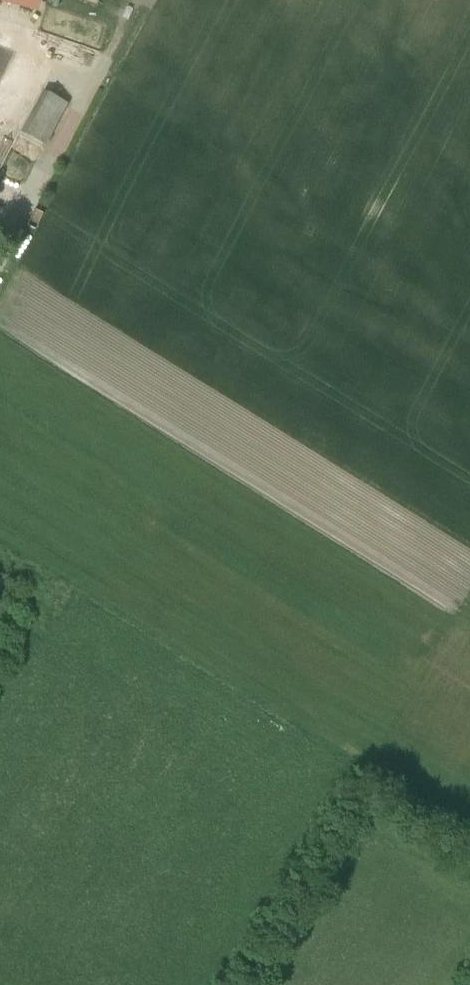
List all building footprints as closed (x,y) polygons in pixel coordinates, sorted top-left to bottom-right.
[(36,13),(40,0),(0,0),(0,4),(36,13)] [(13,58),(0,51),(0,84),(13,58)] [(21,132),(43,144),(64,105),(42,93),(21,132)]
